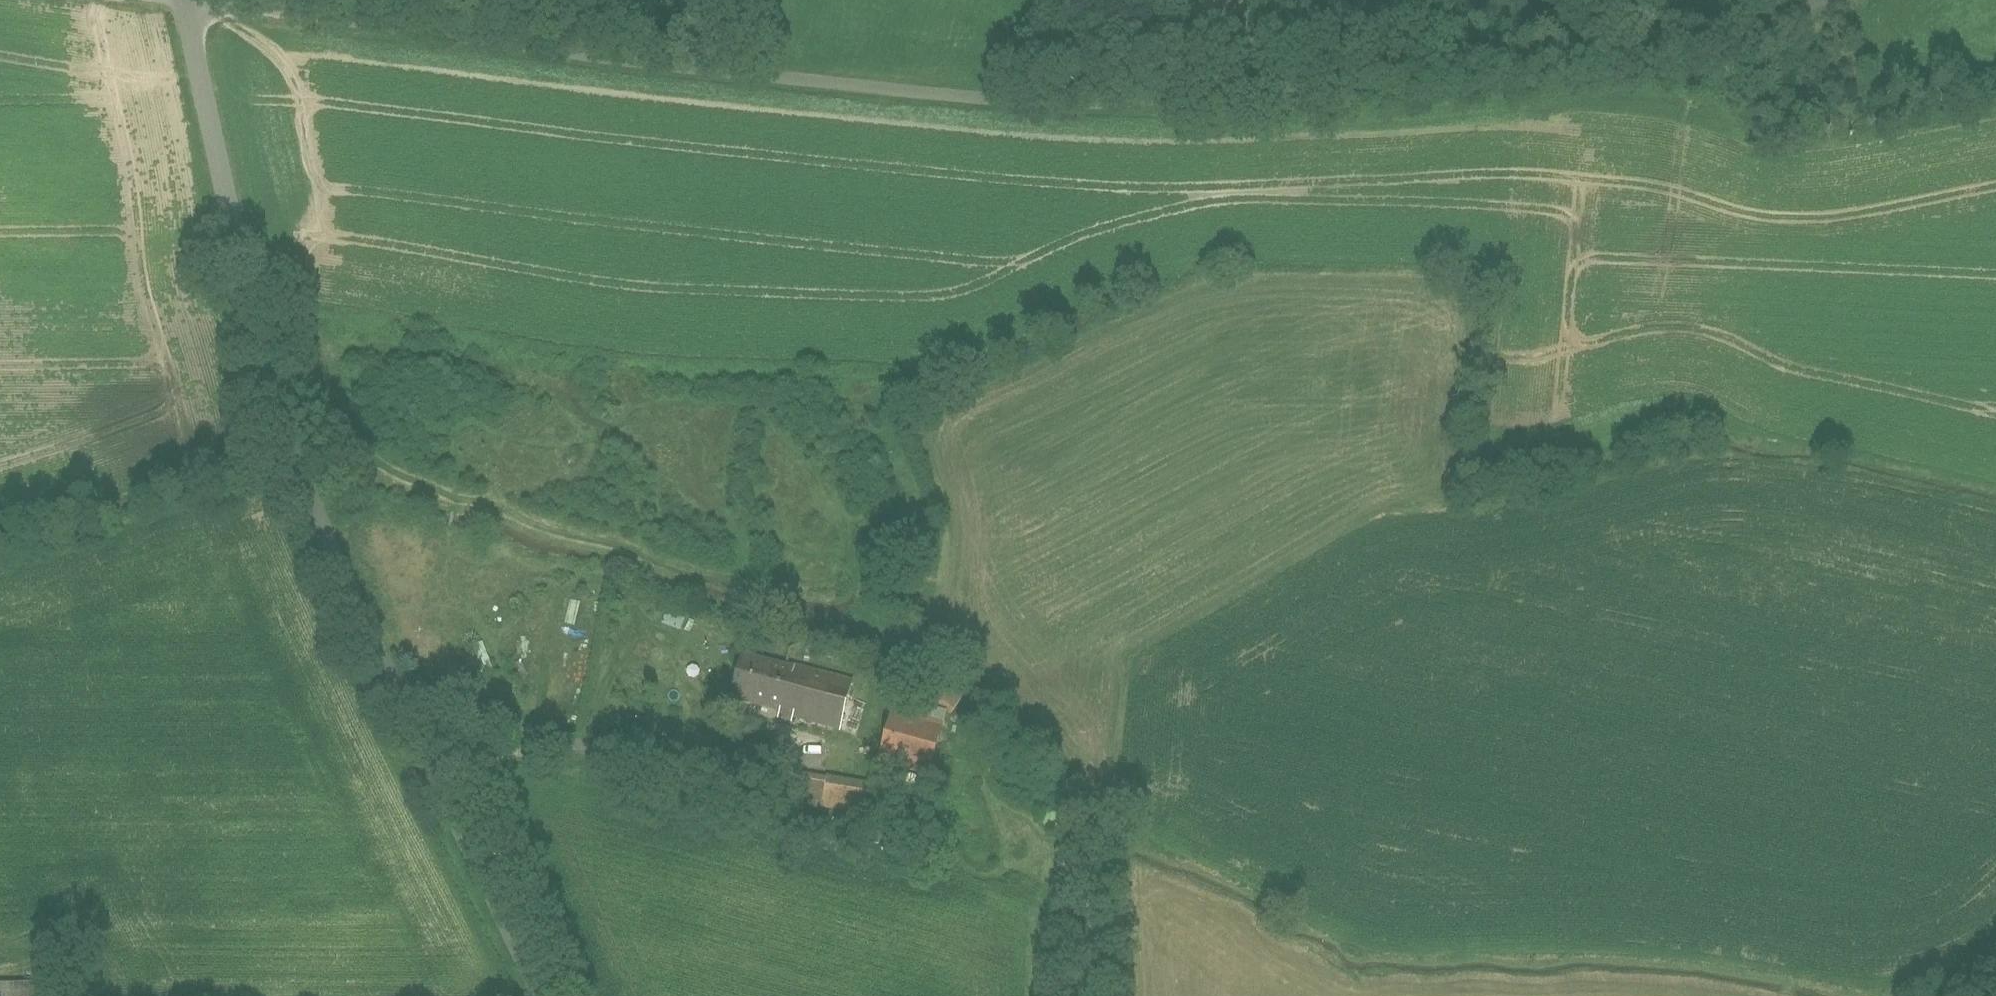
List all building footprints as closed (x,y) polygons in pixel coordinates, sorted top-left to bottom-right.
[(743,655),(732,699),(779,711),(778,716),(840,732),(853,680),(793,664),(792,668),(743,655)] [(895,722),(885,766),(936,778),(946,735),(895,722)] [(831,773),(825,803),(871,813),(878,783),(831,773)]
